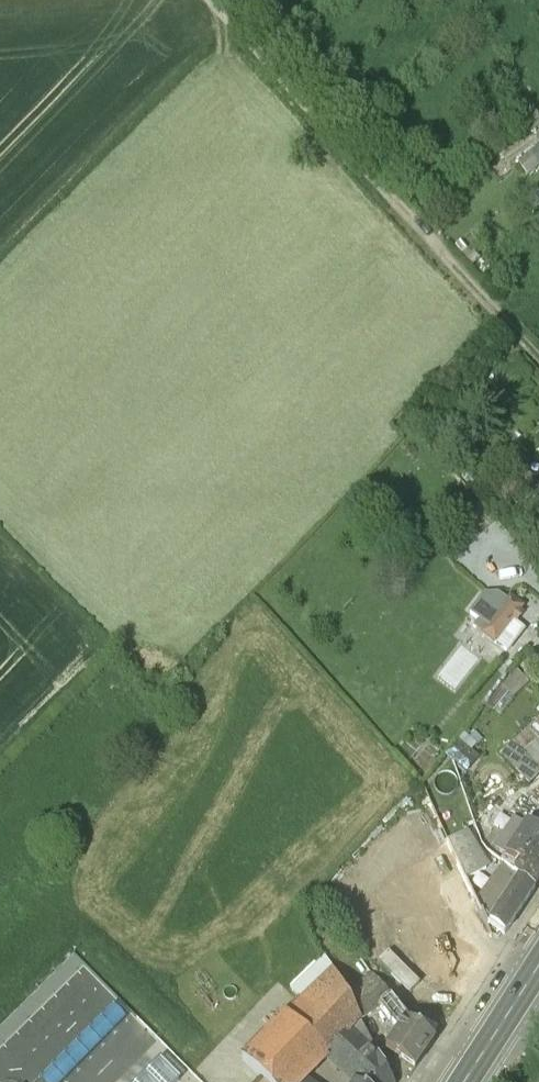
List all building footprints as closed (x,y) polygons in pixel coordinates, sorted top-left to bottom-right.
[(526,175),(538,165),(538,147),(536,143),(514,159),(526,175)] [(481,622),(488,628),(508,603),(498,596),(486,597),(472,615),(481,622)] [(508,603),(488,628),(481,622),(476,630),(495,644),(512,622),(522,609),(510,600),(508,603)] [(524,631),(512,622),(495,644),(507,653),(524,631)] [(513,666),(483,698),(500,714),(530,682),(513,666)] [(525,754),(538,769),(538,741),(525,754)] [(508,854),(509,854),(523,863),(538,873),(538,826),(530,820),(517,840),(508,854)] [(517,840),(501,830),(493,844),(504,851),(508,854),(517,840)] [(488,866),(466,832),(450,840),(463,868),(469,879),(488,866)] [(450,840),(432,851),(443,880),(463,868),(450,840)] [(523,863),(509,854),(508,854),(505,859),(507,861),(518,870),(523,863)] [(518,870),(507,861),(494,879),(500,884),(501,883),(513,889),(523,875),(518,870)] [(523,863),(518,870),(523,875),(523,874),(538,885),(538,883),(538,873),(523,863)] [(463,868),(443,880),(453,900),(457,898),(473,889),(469,879),(463,868)] [(513,889),(492,921),(493,921),(508,930),(538,885),(523,874),(523,875),(513,889)] [(500,884),(483,909),(484,910),(490,923),(493,921),(492,921),(513,889),(501,883),(500,884)] [(473,889),(457,898),(463,908),(470,918),(484,910),(483,909),(473,889)] [(438,960),(406,905),(400,910),(399,909),(391,914),(391,915),(389,916),(392,921),(394,920),(425,974),(432,969),(438,960)] [(485,947),(457,929),(438,960),(432,969),(440,975),(458,987),(485,947)] [(252,1065),(265,1079),(308,1032),(319,1020),(340,1041),(359,1020),(357,1017),(349,1001),(328,960),(299,991),(311,1001),(252,1065)] [(432,969),(425,974),(430,982),(440,975),(432,969)] [(365,991),(349,1001),(357,1017),(375,1005),(381,1014),(395,1004),(376,978),(362,988),(365,991)] [(407,1019),(395,1004),(381,1014),(396,1034),(385,1049),(414,1070),(435,1039),(407,1019)] [(319,1020),(308,1032),(329,1053),(340,1041),(319,1020)] [(340,1041),(357,1080),(360,1081),(392,1081),(359,1020),(340,1041)] [(265,1079),(268,1081),(303,1081),(329,1053),(308,1032),(265,1079)] [(140,1081),(179,1081),(160,1063),(140,1081)]
